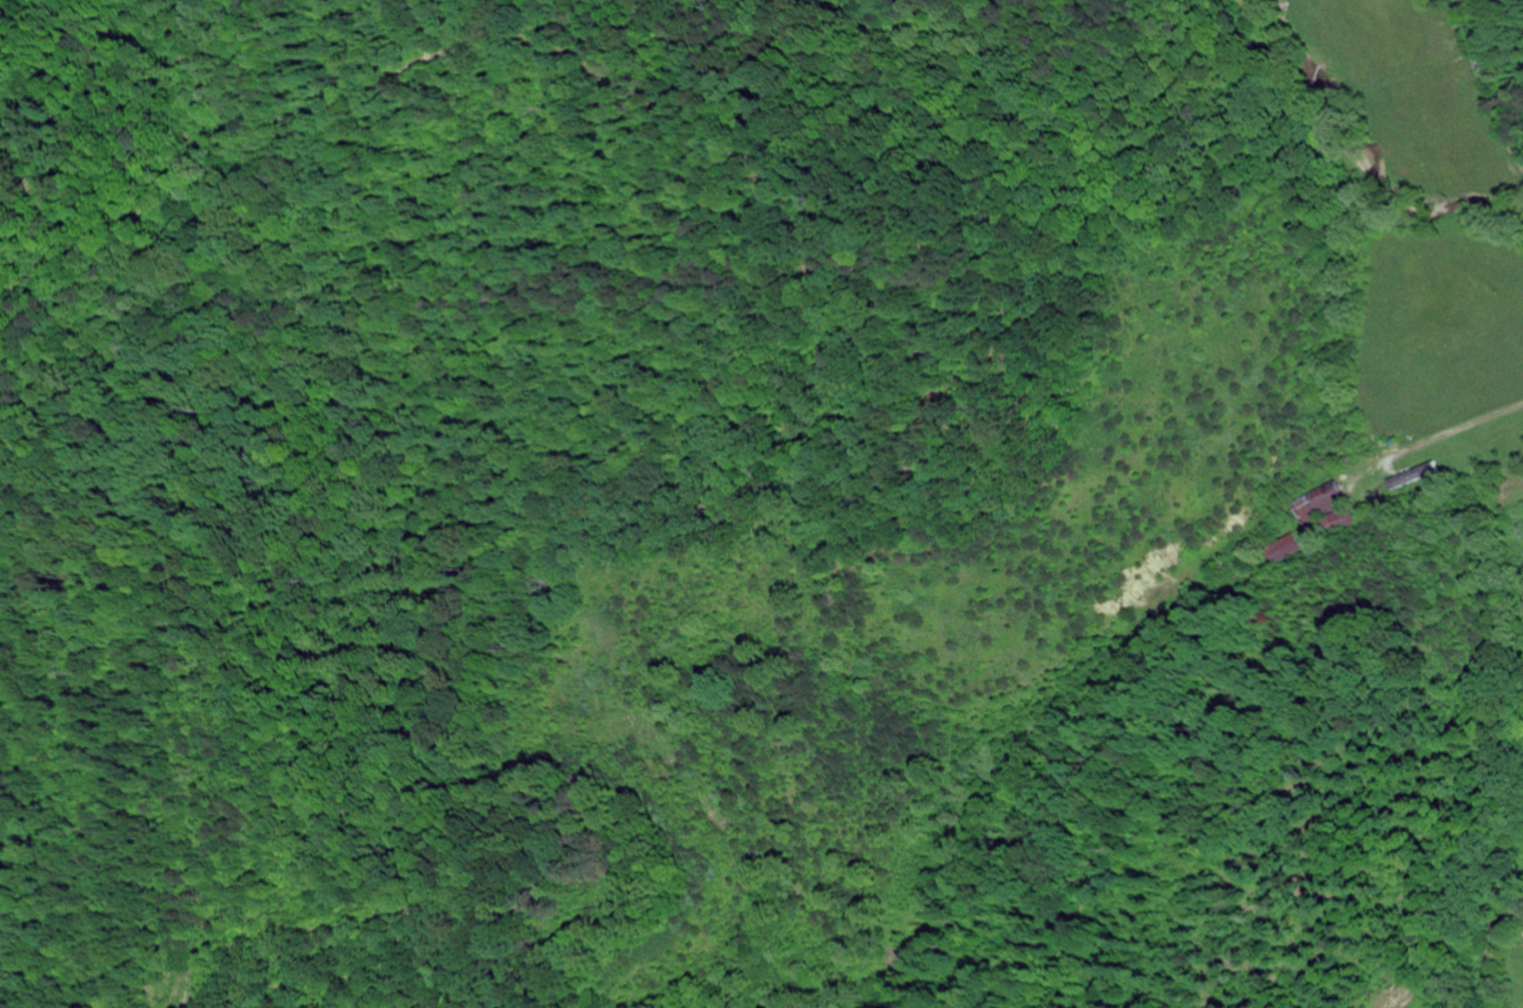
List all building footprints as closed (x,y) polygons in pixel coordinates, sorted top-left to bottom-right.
[(1386,480),(1391,494),(1439,477),(1434,463),(1386,480)] [(1295,503),(1305,526),(1318,521),(1324,536),(1356,523),(1349,507),(1348,507),(1339,485),(1295,503)] [(1301,551),(1294,535),(1268,548),(1275,563),(1301,551)]
